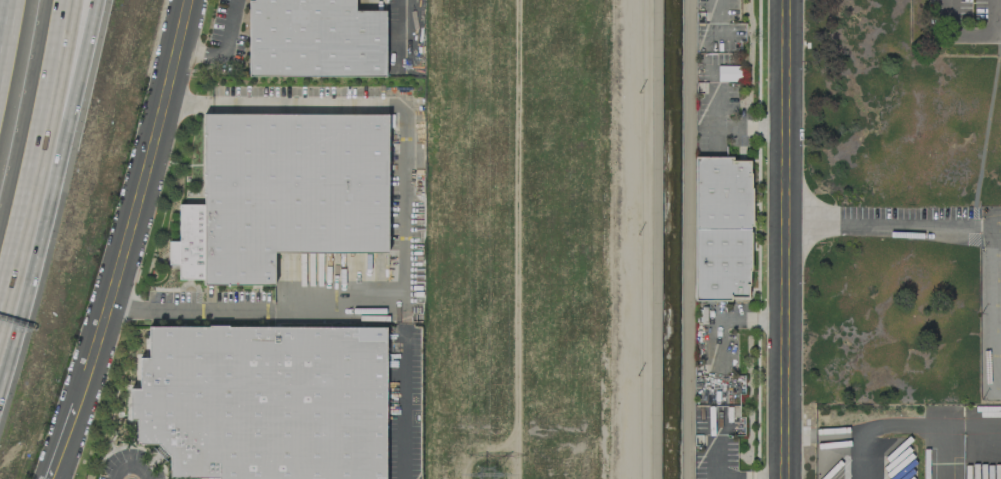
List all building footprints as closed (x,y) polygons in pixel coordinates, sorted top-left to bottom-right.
[(247,76),(247,0),(253,0),(352,0),(352,10),(383,10),(383,76),(247,76)] [(740,80),(739,65),(717,65),(717,81),(740,80)] [(201,113),(384,114),(384,251),(271,251),(271,284),(202,284),(202,278),(177,278),(177,264),(166,264),(167,240),(176,240),(176,203),(201,203),(201,113)] [(694,155),(748,155),(747,299),(693,299),(694,155)] [(385,325),(384,478),(205,478),(205,477),(168,477),(168,455),(156,443),(134,443),(135,419),(127,419),(128,386),(137,387),(137,356),(145,356),(145,323),(385,325)]
